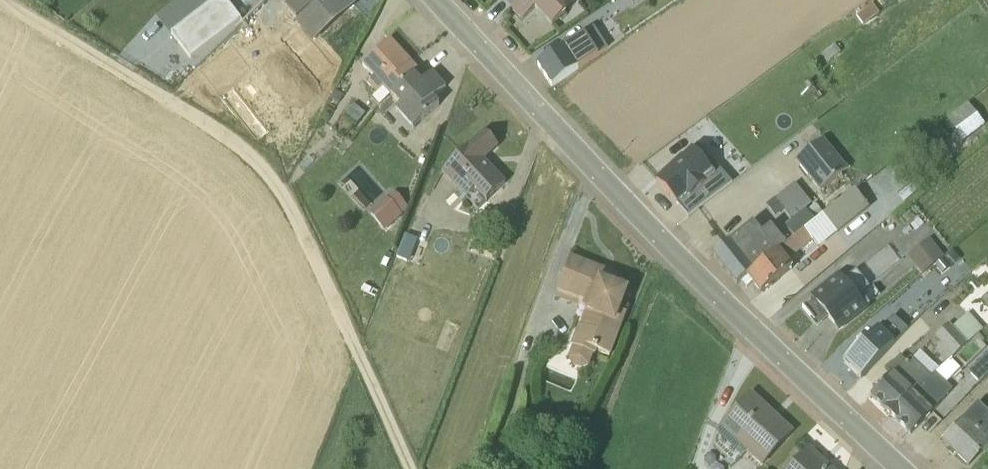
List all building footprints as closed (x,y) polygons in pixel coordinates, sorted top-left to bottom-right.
[(236,19),(264,0),(221,0),(236,19)] [(348,0),(299,0),(284,13),(297,28),(295,30),(313,50),(357,11),(348,0)] [(511,17),(522,28),(535,16),(552,33),(565,21),(564,18),(574,6),(574,5),(579,0),(528,0),(511,17)] [(625,0),(633,12),(651,0),(625,0)] [(537,73),(551,95),(609,54),(602,43),(606,40),(602,35),(579,50),(576,46),(537,73)] [(390,102),(418,77),(390,46),(362,71),(373,84),(367,90),(376,99),(383,94),(390,102)] [(395,118),(413,137),(439,113),(433,106),(445,94),(432,80),(426,86),(418,77),(390,102),(400,113),(395,118)] [(958,138),(965,148),(986,133),(970,110),(924,143),(933,155),(958,138)] [(366,121),(354,111),(345,122),(358,132),(366,121)] [(484,140),(442,179),(466,204),(474,197),(485,209),(504,192),(483,168),(497,154),(484,140)] [(847,177),(822,147),(795,169),(820,199),(847,177)] [(697,153),(656,190),(688,225),(732,192),(697,153)] [(854,198),(846,187),(815,212),(823,223),(854,198)] [(774,207),(766,214),(775,225),(784,219),(791,227),(810,212),(795,193),(775,208),(774,207)] [(868,216),(854,198),(823,223),(820,225),(747,285),(761,302),(792,276),(788,270),(813,250),(818,257),(868,216)] [(408,213),(395,199),(389,205),(387,204),(369,220),(385,237),(403,220),(402,219),(408,213)] [(713,263),(736,292),(820,225),(813,216),(806,220),(804,218),(775,241),(769,234),(739,258),(731,249),(713,263)] [(929,247),(907,265),(922,283),(944,265),(929,247)] [(579,334),(578,334),(571,353),(573,355),(567,366),(572,374),(580,377),(588,374),(594,363),(595,364),(597,359),(610,364),(626,322),(620,319),(627,299),(613,293),(616,284),(569,266),(555,303),(586,315),(579,334)] [(811,332),(815,336),(828,327),(837,338),(865,316),(864,314),(866,312),(859,302),(868,295),(855,280),(843,289),(837,283),(810,305),(812,307),(802,316),(811,327),(809,329),(811,332)] [(982,337),(968,321),(952,335),(948,331),(934,345),(940,352),(934,358),(946,370),(982,337)] [(843,371),(860,387),(907,338),(893,324),(879,339),(878,337),(862,353),(861,352),(843,371)] [(891,382),(870,404),(890,423),(930,385),(927,382),(935,373),(920,359),(912,368),(911,367),(906,371),(899,364),(886,377),(891,382)] [(987,361),(968,380),(979,391),(987,382),(987,363),(987,361)] [(890,423),(910,442),(952,398),(946,392),(953,385),(952,384),(959,377),(950,367),(890,423)] [(750,402),(719,435),(717,441),(740,463),(744,458),(756,468),(765,468),(791,440),(750,402)] [(963,468),(972,468),(982,459),(985,462),(987,458),(987,422),(977,411),(942,448),(963,468)] [(796,468),(825,468),(809,455),(796,468)]
